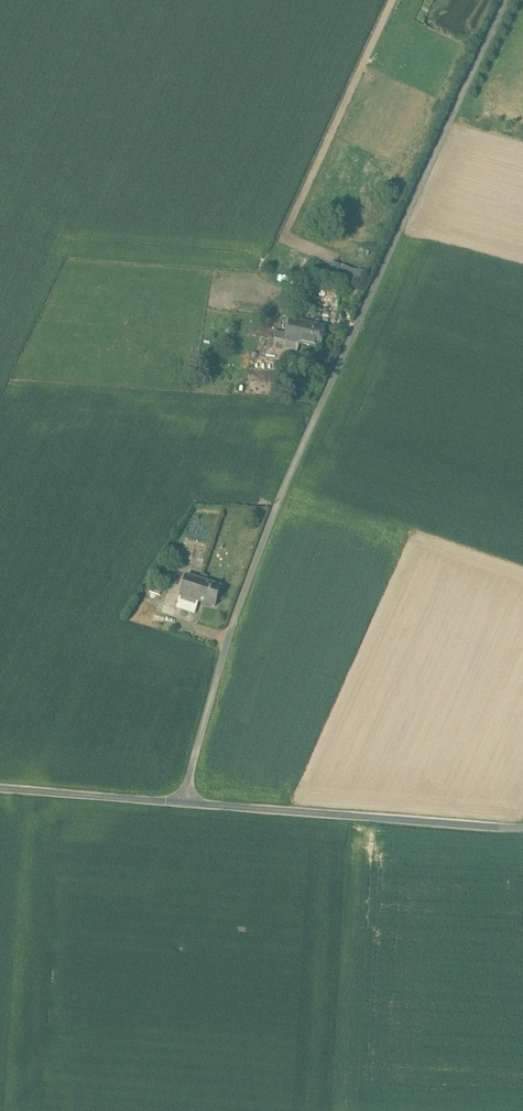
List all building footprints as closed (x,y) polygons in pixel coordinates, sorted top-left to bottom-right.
[(342,265),(338,273),(348,278),(352,271),(342,265)] [(340,296),(333,294),(331,306),(337,308),(340,296)] [(306,322),(289,319),(285,340),(299,343),(302,344),(306,322)] [(325,326),(306,322),(302,344),(321,348),(325,326)] [(285,340),(275,338),(274,348),(297,353),(299,343),(285,340)] [(204,580),(187,574),(180,595),(198,601),(204,580)] [(222,586),(204,580),(198,601),(215,606),(222,586)] [(198,601),(180,595),(176,608),(194,614),(198,601)] [(153,614),(152,620),(162,624),(164,618),(153,614)]
